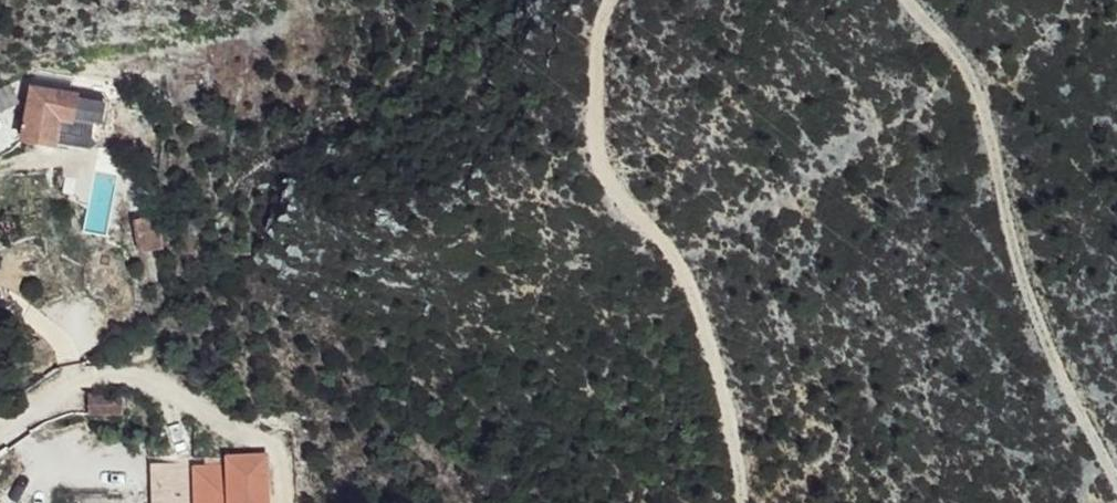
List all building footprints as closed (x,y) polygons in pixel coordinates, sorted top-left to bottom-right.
[(33,72),(31,89),(76,97),(79,80),(33,72)] [(76,97),(31,89),(22,141),(54,147),(57,121),(72,122),(76,97)] [(68,148),(72,122),(57,121),(54,147),(68,148)] [(155,217),(132,221),(140,253),(163,250),(155,217)] [(124,395),(89,393),(88,412),(124,413),(124,395)] [(189,445),(156,445),(157,502),(190,502),(189,445)] [(272,456),(210,457),(211,466),(200,466),(201,492),(207,492),(207,502),(273,502),(272,456)]
